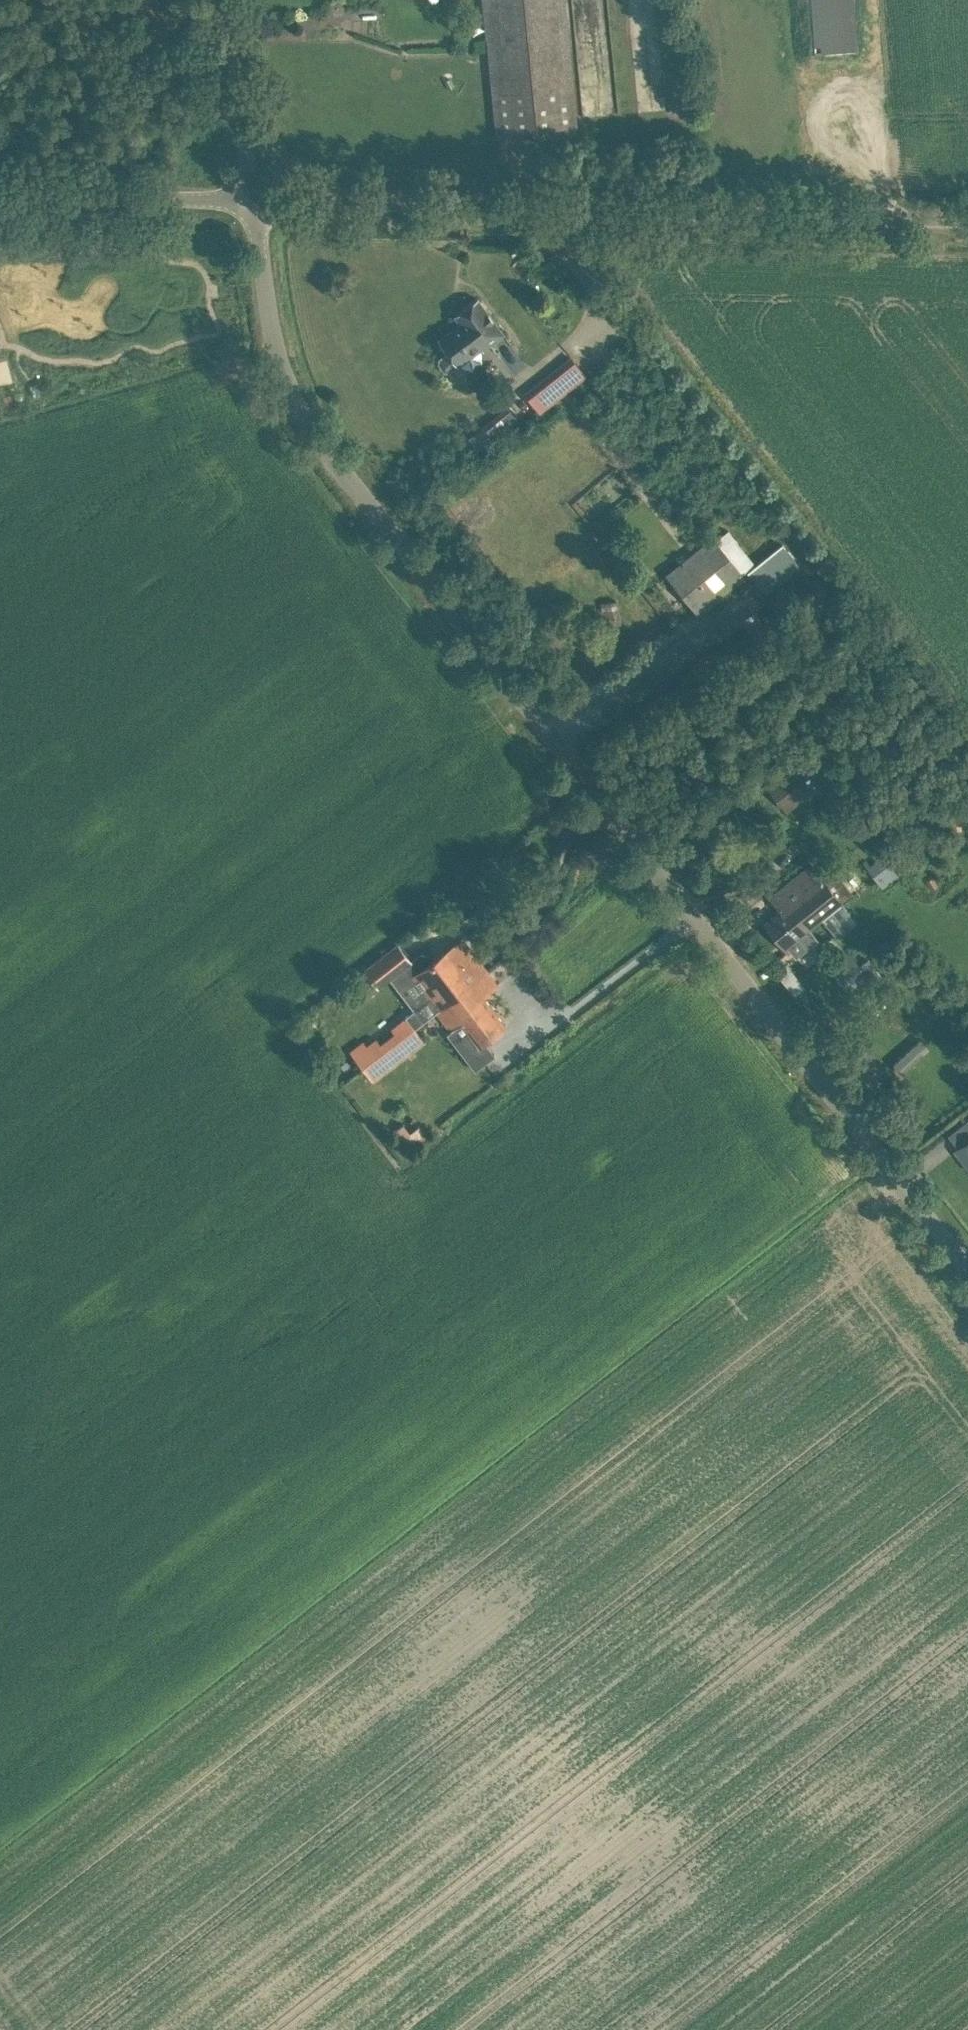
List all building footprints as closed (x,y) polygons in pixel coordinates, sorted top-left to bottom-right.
[(497,132),(577,125),(565,0),(484,0),(497,132)] [(854,0),(811,0),(815,55),(858,52),(854,0)] [(445,371),(450,370),(474,353),(503,331),(478,297),(455,314),(461,322),(438,339),(448,351),(439,357),(438,363),(445,371)] [(586,375),(571,356),(555,369),(568,387),(552,399),(539,382),(538,383),(545,392),(534,401),(526,391),(525,392),(539,411),(586,375)] [(506,406),(480,430),(491,443),(518,418),(506,406)] [(722,592),(743,575),(714,541),(711,538),(683,560),(681,562),(682,563),(676,567),(706,605),(722,592)] [(766,593),(801,565),(783,543),(748,571),(766,593)] [(605,627),(621,624),(618,607),(602,610),(605,627)] [(789,810),(835,774),(812,745),(766,781),(789,810)] [(917,801),(908,808),(916,819),(925,812),(917,801)] [(967,829),(967,811),(967,810),(958,819),(967,829)] [(863,861),(869,869),(882,888),(897,877),(892,870),(901,864),(887,844),(863,861)] [(781,909),(765,922),(785,946),(788,951),(791,949),(798,958),(819,941),(808,927),(822,916),(841,902),(841,903),(854,893),(831,866),(821,874),(812,863),(786,884),(771,897),(781,909)] [(398,942),(364,968),(366,970),(372,978),(379,986),(388,979),(413,1011),(405,1016),(414,1028),(439,1009),(488,971),(462,937),(446,950),(439,955),(419,970),(411,960),(398,942)] [(854,993),(878,973),(871,962),(870,960),(861,967),(850,953),(833,967),(854,993)] [(488,971),(439,1009),(454,1029),(464,1021),(481,1044),(490,1036),(506,1024),(483,995),(497,984),(488,971)] [(400,1039),(376,1058),(385,1070),(423,1040),(413,1028),(400,1039)] [(363,1039),(350,1050),(363,1067),(376,1058),(400,1039),(395,1032),(380,1042),(376,1037),(367,1044),(363,1039)] [(959,1148),(967,1159),(967,1141),(959,1148)]
